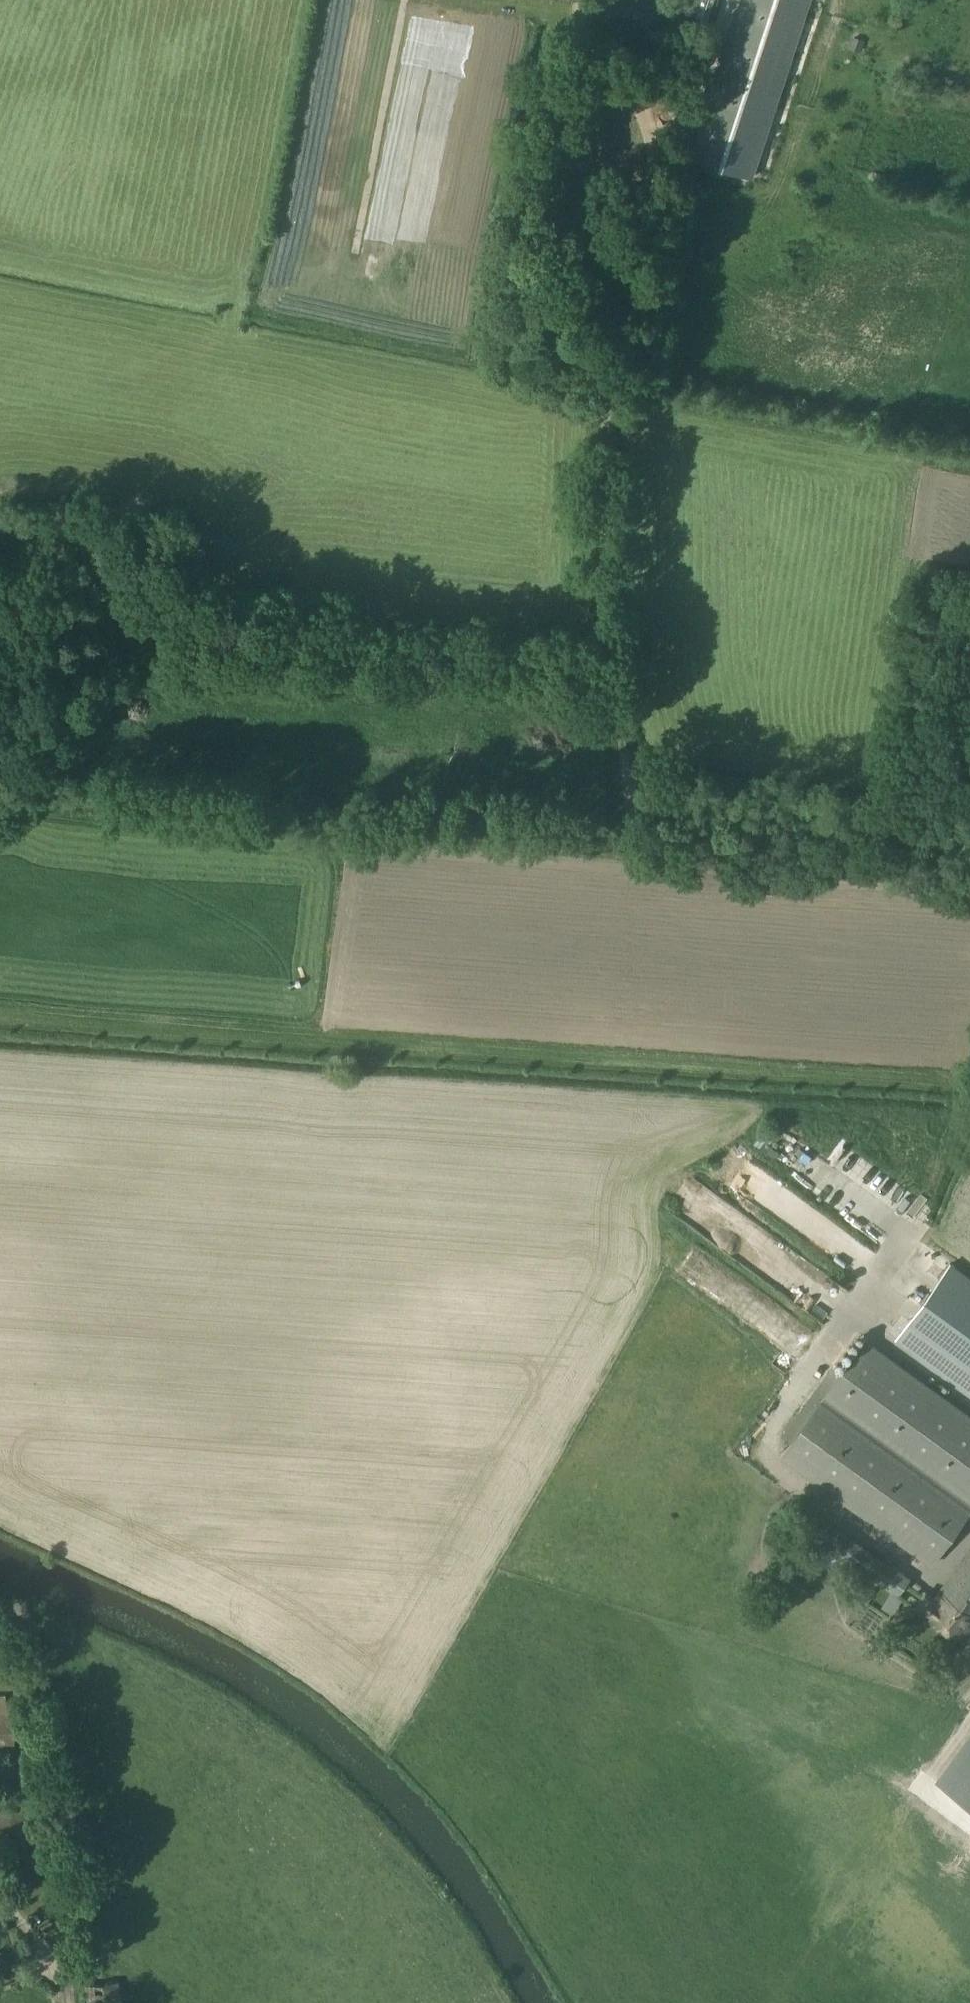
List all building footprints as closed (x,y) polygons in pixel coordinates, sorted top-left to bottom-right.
[(690,167),(748,186),(808,0),(744,0),(690,167)] [(709,0),(692,0),(691,17),(708,17),(709,0)] [(724,20),(730,0),(717,0),(712,16),(724,20)] [(729,1183),(744,1195),(759,1177),(745,1165),(729,1183)] [(797,1211),(797,1233),(824,1233),(824,1211),(797,1211)] [(950,1262),(908,1321),(969,1365),(969,1277),(950,1262)] [(807,1309),(825,1274),(813,1268),(795,1302),(807,1309)] [(774,1456),(933,1566),(969,1507),(969,1437),(843,1350),(774,1456)] [(911,1577),(819,1514),(804,1536),(861,1575),(864,1571),(898,1595),(911,1577)] [(936,1595),(926,1589),(915,1606),(964,1640),(969,1631),(969,1544),(938,1590),(939,1591),(936,1595)] [(0,1704),(0,1756),(15,1755),(10,1703),(0,1704)] [(935,1781),(969,1806),(969,1733),(935,1781)] [(118,1980),(84,1984),(87,2002),(121,2002),(118,1980)]
